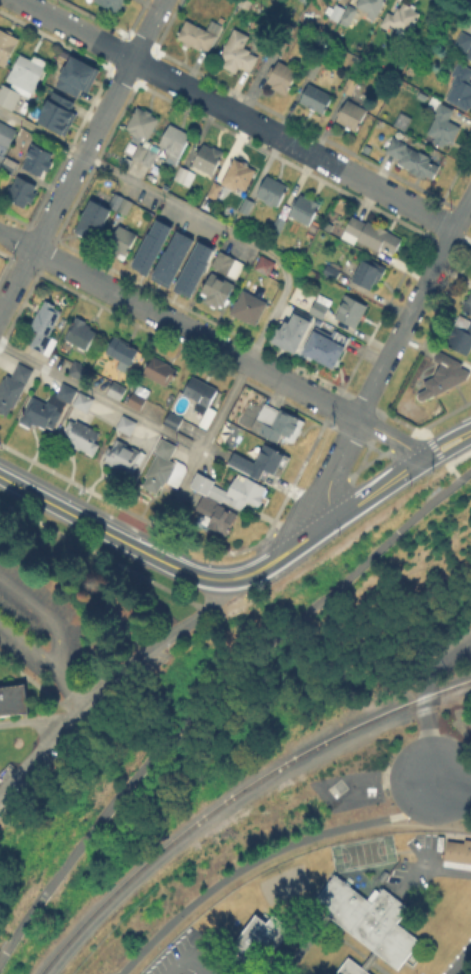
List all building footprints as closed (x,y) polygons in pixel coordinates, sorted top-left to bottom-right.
[(119,13),(95,0),(126,0),(119,13)] [(357,8),(362,0),(387,0),(376,19),(357,8)] [(402,2),(421,13),(405,40),(397,36),(400,31),(393,27),(389,33),(382,28),(390,16),(393,17),(402,2)] [(334,4),(347,12),(350,7),(358,12),(349,27),(341,23),(344,18),(341,17),(338,22),(327,16),(334,4)] [(187,22),(208,31),(211,23),(221,27),(209,54),(192,47),(190,50),(184,47),(180,37),(187,22)] [(4,67),(0,65),(0,31),(1,29),(19,39),(4,67)] [(257,58),(251,73),(239,68),(236,73),(223,67),(226,60),(222,58),(234,31),(251,38),(245,50),(254,54),(253,56),(257,58)] [(462,32),(470,37),(470,60),(468,58),(470,54),(455,46),(462,32)] [(14,111),(0,104),(0,88),(3,89),(6,85),(11,88),(13,83),(9,81),(22,55),(33,61),(35,57),(49,64),(30,99),(22,95),(14,111)] [(96,68),(85,89),(82,87),(77,95),(63,87),(67,80),(62,78),(63,76),(61,75),(64,68),(66,69),(73,56),(96,68)] [(297,72),(287,94),(267,86),(277,63),(297,72)] [(458,63),(470,70),(470,81),(470,83),(470,116),(446,104),(454,88),(453,87),(457,79),(452,76),(453,75),(458,63)] [(340,90),(349,94),(354,80),(345,77),(340,90)] [(350,81),(358,85),(352,98),(343,94),(350,81)] [(337,99),(329,117),(301,104),(310,86),(337,99)] [(35,121),(51,90),(79,104),(63,135),(35,121)] [(446,147),(445,149),(433,142),(435,138),(429,135),(439,118),(426,110),(433,97),(455,110),(448,121),(464,131),(454,146),(452,145),(450,149),(446,147)] [(367,111),(354,133),(336,123),(349,101),(367,111)] [(127,130),(138,108),(146,112),(147,111),(154,114),(153,116),(160,119),(149,141),(142,137),(141,139),(131,135),(132,133),(127,130)] [(5,156),(0,165),(0,123),(17,132),(8,149),(7,148),(4,155),(5,156)] [(172,127),(192,138),(176,166),(167,161),(170,155),(168,154),(170,151),(161,146),(172,127)] [(429,160),(432,162),(431,163),(441,169),(435,181),(427,178),(426,180),(399,166),(401,161),(389,155),(396,141),(408,147),(407,150),(420,156),(421,154),(430,159),(429,160)] [(56,162),(49,175),(45,173),(42,179),(23,167),(30,156),(24,154),(31,142),(43,149),(54,155),(52,160),(56,162)] [(193,163),(205,143),(225,155),(212,175),(193,163)] [(142,160),(141,162),(133,158),(140,145),(148,148),(142,160)] [(161,150),(151,169),(141,164),(151,145),(161,150)] [(24,154),(25,154),(13,177),(1,170),(13,148),(24,154)] [(224,181),(236,160),(257,171),(245,192),(237,188),(235,190),(229,186),(230,184),(224,181)] [(182,169),(194,175),(188,187),(176,181),(182,169)] [(17,177),(36,186),(33,192),(38,194),(30,210),(7,199),(17,177)] [(258,197),(269,177),(290,188),(279,209),(275,207),(274,209),(266,204),(267,203),(258,197)] [(222,188),(216,200),(208,196),(215,184),(222,188)] [(116,194),(133,203),(127,216),(109,206),(116,194)] [(290,216),(294,210),(292,209),(296,201),(298,202),(301,195),(313,201),(314,200),(322,205),(310,227),(290,216)] [(247,199),(256,203),(249,217),(240,213),(247,199)] [(92,202),(110,212),(94,241),(77,232),(92,202)] [(170,226),(145,275),(128,266),(153,217),(170,226)] [(378,249),(377,252),(357,240),(355,245),(343,238),(354,217),(372,227),(374,224),(402,240),(393,256),(386,252),(385,253),(378,249)] [(279,219),(286,223),(279,235),(272,231),(279,219)] [(136,235),(126,255),(111,247),(121,227),(136,235)] [(167,287),(148,277),(163,249),(164,250),(175,230),(192,239),(167,287)] [(196,240),(213,248),(188,298),(171,289),(196,240)] [(244,266),(237,279),(214,266),(219,257),(220,258),(222,254),(244,266)] [(262,258),(275,264),(269,276),(257,270),(262,258)] [(354,281),(366,259),(388,271),(382,282),(380,280),(373,294),(354,284),(355,281),(354,281)] [(340,273),(336,281),(324,275),(328,267),(340,273)] [(223,311),(220,309),(218,312),(203,304),(206,298),(202,295),(213,275),(234,286),(233,287),(236,288),(223,311)] [(231,315),(245,291),(268,305),(270,306),(257,328),(250,324),(249,325),(231,315)] [(332,302),(323,320),(311,314),(321,296),(332,302)] [(463,310),(470,296),(470,314),(463,310)] [(367,308),(356,328),(351,325),(351,326),(337,318),(347,298),(367,308)] [(38,333),(30,329),(43,301),(63,310),(51,339),(57,343),(50,357),(31,348),(38,333)] [(297,361),(273,348),(280,334),(283,336),(288,325),(290,326),(296,314),(314,322),(311,327),(314,328),(297,361)] [(461,317),(470,323),(470,351),(468,356),(446,344),(461,317)] [(90,326),(90,327),(97,332),(87,351),(67,340),(78,319),(90,326)] [(317,329),(332,337),(335,331),(350,338),(334,369),(304,353),(317,329)] [(115,338),(140,351),(131,368),(106,355),(115,338)] [(441,356),(462,367),(460,371),(470,376),(466,384),(433,401),(433,399),(422,405),(419,404),(418,403),(417,400),(417,398),(419,396),(425,392),(421,386),(433,381),(440,367),(437,365),(441,356)] [(154,357),(178,369),(169,387),(145,375),(154,357)] [(76,362),(90,370),(83,382),(69,374),(76,362)] [(8,418),(0,413),(0,395),(1,393),(0,393),(0,387),(7,375),(13,378),(21,364),(35,372),(8,418)] [(217,412),(218,413),(208,432),(200,428),(205,417),(195,412),(197,407),(194,405),(195,403),(184,398),(194,379),(217,391),(217,392),(219,393),(211,409),(217,412)] [(115,382),(127,389),(120,401),(108,394),(115,382)] [(30,429),(21,424),(34,398),(48,405),(54,392),(59,394),(64,384),(95,400),(88,414),(68,403),(52,433),(38,425),(37,428),(32,425),(30,429)] [(147,400),(140,411),(124,403),(130,391),(147,400)] [(179,396),(174,404),(172,408),(169,412),(169,413),(161,408),(170,392),(179,396)] [(284,434),(278,443),(253,429),(267,404),(298,421),(299,419),(306,423),(295,444),(286,439),(288,436),(284,434)] [(184,419),(177,431),(165,424),(171,412),(184,419)] [(123,417),(137,423),(132,436),(117,430),(123,417)] [(65,435),(72,420),(102,435),(95,449),(98,450),(94,459),(67,445),(70,438),(65,435)] [(229,424),(235,428),(229,438),(223,434),(229,424)] [(119,439),(144,454),(130,479),(121,474),(123,471),(103,460),(110,447),(113,449),(119,439)] [(178,448),(172,459),(160,452),(157,450),(163,439),(178,448)] [(238,473),(229,469),(237,453),(257,464),(266,447),(291,460),(280,482),(266,474),(262,483),(239,471),(238,473)] [(175,462),(189,470),(179,487),(178,489),(165,482),(157,494),(144,487),(150,476),(147,474),(159,454),(175,462)] [(219,485),(217,488),(230,495),(241,475),(253,481),(269,490),(260,507),(248,501),(243,511),(225,501),(222,507),(238,515),(227,536),(202,523),(206,516),(197,511),(205,495),(192,488),(199,475),(219,485)] [(24,710),(0,713),(0,685),(30,681),(33,709),(24,710)] [(463,839),(470,840),(470,869),(441,866),(445,840),(463,842),(463,839)] [(382,869),(375,878),(380,881),(387,872),(382,869)] [(373,888),(378,892),(382,886),(408,907),(396,922),(419,940),(396,968),(377,953),(372,949),(329,915),(324,912),(311,902),(334,873),(342,879),(348,884),(366,898),(373,888)] [(266,922),(272,914),(281,921),(279,923),(288,930),(253,973),(243,966),(233,958),(237,953),(229,946),(255,913),(266,922)] [(365,969),(372,973),(334,973),(348,956),(360,965),(365,969)]
